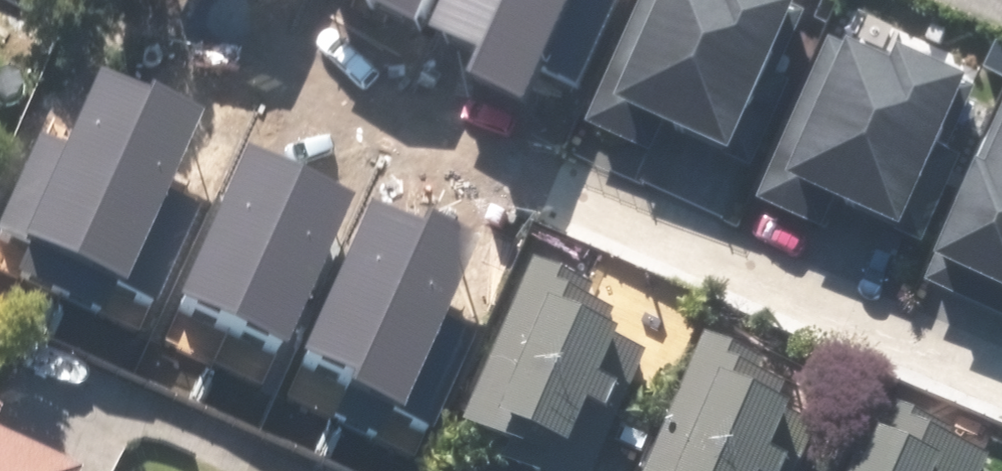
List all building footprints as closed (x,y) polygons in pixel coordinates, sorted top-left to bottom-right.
[(413,24),(424,0),(360,0),(413,24)] [(415,36),(522,88),(532,67),(578,89),(621,0),(433,0),(415,36)] [(687,0),(640,0),(578,136),(640,164),(649,145),(722,178),(787,33),(714,1),(710,10),(687,0)] [(818,219),(894,251),(956,107),(822,49),(751,214),(810,239),(818,219)] [(47,129),(2,228),(156,299),(200,204),(172,191),(208,112),(109,67),(74,142),(47,129)] [(929,287),(1001,318),(1001,112),(929,287)] [(252,144),(183,295),(285,341),(354,190),(252,144)] [(373,201),(304,352),(407,398),(475,247),(373,201)] [(628,314),(533,272),(452,458),(482,470),(572,470),(562,467),(579,427),(599,436),(616,397),(596,388),(628,314)] [(701,338),(646,470),(774,470),(767,468),(785,425),(775,420),(786,393),(756,381),(763,364),(701,338)] [(990,460),(878,409),(850,470),(986,470),(990,460)] [(0,448),(0,470),(54,470),(0,448)]
